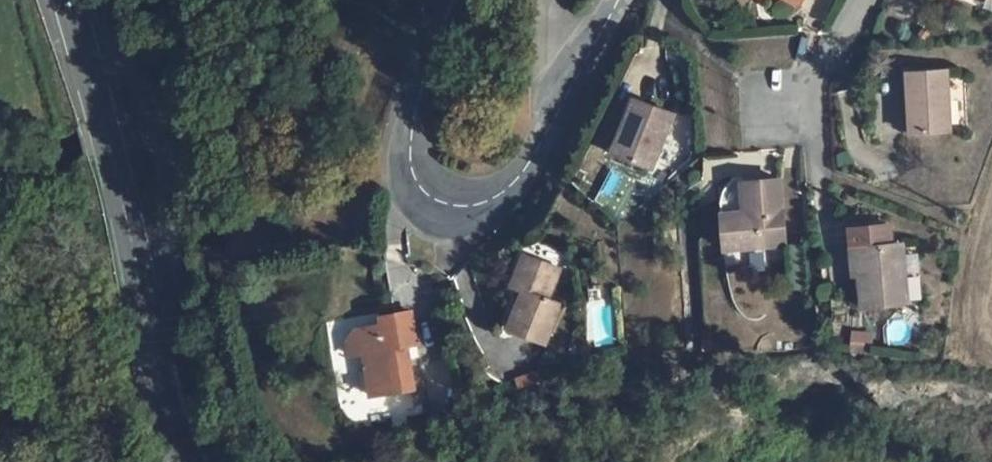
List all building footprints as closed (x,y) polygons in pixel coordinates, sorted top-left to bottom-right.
[(777,11),(784,0),(758,0),(777,11)] [(901,70),(904,135),(951,132),(948,68),(901,70)] [(628,130),(588,111),(562,162),(602,184),(628,130)] [(718,206),(723,233),(725,245),(702,248),(707,274),(765,264),(755,199),(718,206)] [(723,233),(700,237),(702,248),(725,245),(723,233)] [(831,260),(841,319),(883,313),(875,255),(874,253),(863,255),(860,235),(821,241),(824,261),(831,260)] [(535,318),(547,287),(515,272),(498,305),(513,313),(497,346),(534,364),(552,326),(535,318)] [(370,352),(373,361),(351,368),(342,383),(349,400),(366,396),(380,430),(421,416),(408,380),(414,370),(402,341),(370,352)]
